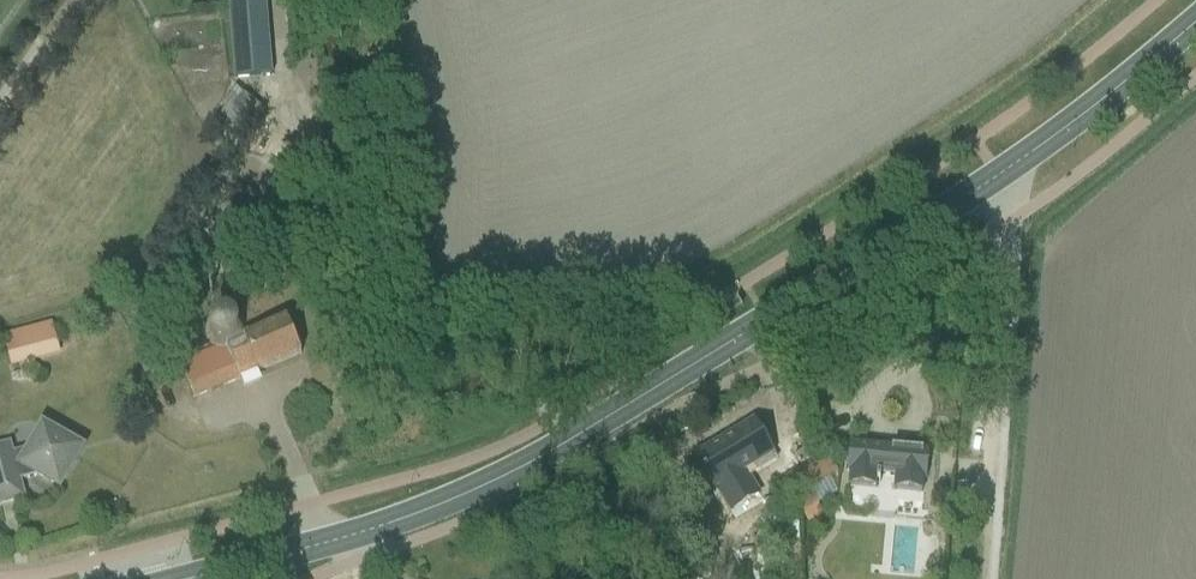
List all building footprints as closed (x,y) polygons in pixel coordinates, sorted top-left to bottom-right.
[(266,3),(228,6),(234,78),(272,75),(266,3)] [(227,101),(210,126),(225,137),(243,112),(227,101)] [(180,364),(185,377),(194,399),(302,355),(287,320),(244,337),(246,329),(244,322),(240,315),(234,311),(226,309),(218,311),(212,315),(207,321),(205,329),(206,337),(210,344),(216,349),(180,364)] [(5,336),(13,367),(59,355),(51,324),(5,336)] [(532,407),(540,420),(557,409),(549,396),(532,407)] [(774,454),(767,443),(754,422),(694,458),(714,490),(774,454)] [(24,499),(19,482),(39,476),(59,488),(81,450),(43,429),(32,449),(5,455),(3,447),(0,448),(0,505),(24,499)] [(849,445),(847,473),(849,474),(848,487),(876,489),(877,485),(878,473),(895,474),(894,491),(922,494),(923,480),(926,481),(928,452),(849,445)] [(824,452),(780,480),(802,516),(819,505),(811,492),(834,478),(838,474),(824,452)] [(794,457),(767,473),(773,483),(800,467),(794,457)]
